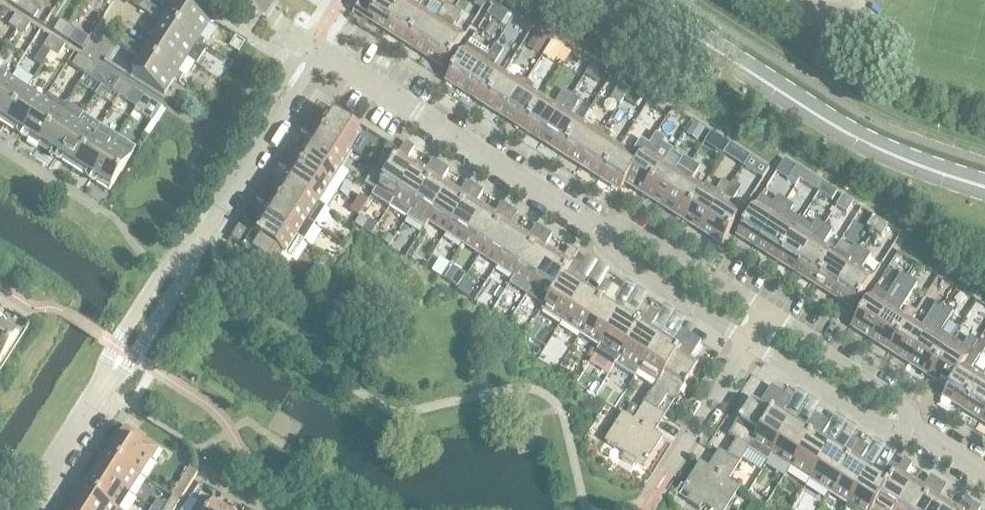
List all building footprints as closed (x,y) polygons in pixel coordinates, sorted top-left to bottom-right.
[(33,2),(29,0),(10,0),(8,3),(26,14),(33,2)] [(137,8),(150,16),(154,8),(142,0),(137,8)] [(387,26),(404,0),(359,0),(353,11),(374,24),(377,20),(387,26)] [(387,26),(399,33),(396,38),(404,43),(424,11),(413,4),(416,0),(404,0),(387,26)] [(40,7),(33,2),(26,14),(33,19),(40,7)] [(154,8),(150,16),(162,24),(165,20),(202,44),(204,41),(199,38),(209,23),(176,2),(167,16),(154,8)] [(415,44),(426,51),(453,9),(445,4),(435,19),(424,11),(404,43),(412,49),(415,44)] [(493,21),(501,25),(498,30),(502,33),(512,17),(492,5),(485,16),(493,21)] [(434,62),(443,68),(464,36),(452,29),(461,14),(453,9),(426,51),(437,58),(434,62)] [(8,25),(16,30),(23,19),(15,14),(8,25)] [(30,24),(23,19),(16,30),(23,35),(30,24)] [(53,31),(60,36),(67,25),(60,20),(53,31)] [(154,37),(186,58),(196,64),(205,50),(200,47),(202,44),(165,20),(162,24),(154,37)] [(514,20),(507,31),(517,38),(524,26),(514,20)] [(67,25),(60,36),(68,40),(75,29),(67,25)] [(115,42),(128,50),(132,43),(120,35),(115,42)] [(43,47),(50,52),(57,41),(50,36),(43,47)] [(535,36),(530,44),(540,50),(545,43),(535,36)] [(132,43),(128,50),(140,58),(143,54),(181,79),(183,75),(178,72),(186,58),(154,37),(145,51),(132,43)] [(467,88),(490,53),(470,40),(444,80),(453,86),(456,82),(467,88)] [(57,41),(50,52),(57,57),(64,45),(57,41)] [(551,44),(546,52),(551,56),(557,55),(560,49),(551,44)] [(475,100),(483,105),(503,73),(493,67),(495,62),(494,62),(500,53),(493,48),(490,53),(467,88),(478,95),(475,100)] [(84,74),(91,63),(78,54),(71,65),(84,74)] [(179,82),(181,79),(143,54),(140,58),(131,73),(164,94),(173,79),(179,82)] [(91,63),(84,74),(92,79),(99,67),(91,63)] [(591,67),(584,77),(596,85),(603,74),(591,67)] [(10,77),(0,71),(0,92),(10,77)] [(515,80),(503,73),(483,105),(492,111),(495,106),(505,113),(525,81),(517,76),(515,80)] [(0,92),(0,122),(4,124),(27,88),(10,77),(0,92)] [(111,91),(119,96),(126,85),(118,80),(111,91)] [(514,124),(522,130),(542,98),(531,91),(534,87),(525,81),(505,113),(516,120),(514,124)] [(126,85),(119,96),(126,100),(133,89),(126,85)] [(619,85),(610,99),(620,105),(628,91),(619,85)] [(27,88),(4,124),(16,132),(18,128),(23,132),(44,99),(27,88)] [(544,137),(571,95),(563,90),(553,105),(542,98),(522,130),(530,135),(533,130),(544,137)] [(44,99),(23,132),(29,135),(26,139),(38,146),(61,110),(64,105),(47,94),(44,99)] [(143,95),(136,107),(143,111),(141,116),(151,122),(161,107),(151,100),(143,95)] [(552,149),(560,154),(580,122),(570,115),(579,100),(571,95),(544,137),(555,144),(552,149)] [(61,110),(38,146),(50,154),(52,150),(58,154),(78,121),(82,115),(64,105),(61,110)] [(78,121),(58,154),(63,157),(61,161),(73,168),(100,125),(82,114),(82,115),(78,121)] [(309,114),(304,122),(349,150),(358,156),(369,139),(362,135),(366,130),(360,126),(357,130),(331,114),(324,124),(309,114)] [(304,122),(299,130),(314,140),(308,149),(338,168),(349,150),(304,122)] [(592,129),(580,122),(560,154),(569,159),(572,155),(582,162),(602,130),(594,125),(592,129)] [(100,125),(73,168),(84,175),(87,172),(92,176),(117,136),(100,125)] [(591,173),(599,178),(619,147),(608,140),(611,136),(602,130),(582,162),(593,169),(591,173)] [(655,133),(648,144),(626,178),(627,179),(637,185),(635,190),(643,195),(663,163),(652,156),(663,139),(655,133)] [(117,136),(92,176),(98,179),(95,182),(108,191),(131,154),(135,148),(117,136)] [(622,187),(627,179),(626,178),(648,144),(640,139),(630,154),(619,147),(599,178),(607,184),(610,179),(622,187)] [(405,142),(370,196),(388,208),(413,169),(404,163),(414,148),(405,142)] [(287,148),(282,156),(327,185),(338,168),(308,149),(302,158),(287,148)] [(377,164),(385,169),(392,158),(383,153),(377,164)] [(282,156),(277,164),(292,174),(286,183),(316,202),(327,185),(282,156)] [(654,196),(665,203),(691,162),(683,157),(674,170),(663,163),(643,195),(651,200),(654,196)] [(422,175),(413,169),(388,208),(405,219),(440,165),(432,160),(422,175)] [(673,214),(681,219),(701,188),(690,181),(699,167),(691,162),(665,203),(676,210),(673,214)] [(448,170),(440,165),(405,219),(422,230),(428,221),(447,191),(438,185),(448,170)] [(795,166),(786,181),(795,186),(803,171),(795,166)] [(693,220),(703,227),(730,186),(721,180),(712,195),(701,188),(681,219),(690,225),(693,220)] [(456,197),(447,191),(428,221),(445,232),(474,186),(466,181),(456,197)] [(265,183),(260,191),(314,225),(325,207),(316,202),(286,183),(281,192),(265,183)] [(837,192),(823,184),(817,193),(831,201),(837,192)] [(482,192),(474,186),(445,232),(463,242),(482,213),(473,207),(482,192)] [(730,186),(703,227),(714,234),(711,239),(720,245),(741,213),(729,205),(738,191),(730,186)] [(260,191),(255,199),(270,208),(265,218),(303,242),(314,225),(260,191)] [(785,201),(758,243),(769,250),(766,255),(774,260),(794,228),(800,219),(789,212),(793,206),(797,200),(789,195),(785,201)] [(755,203),(735,235),(744,241),(747,236),(758,243),(785,201),(777,196),(772,203),(760,196),(755,203)] [(509,208),(501,203),(491,219),(482,213),(463,242),(480,253),(509,208)] [(480,253),(497,264),(516,235),(507,229),(517,214),(509,208),(480,253)] [(866,226),(873,231),(880,220),(872,215),(866,226)] [(360,216),(355,223),(362,228),(367,221),(360,216)] [(832,216),(826,226),(833,230),(839,221),(832,216)] [(243,217),(230,238),(252,252),(247,261),(267,274),(273,265),(280,253),(283,255),(292,260),(303,242),(265,218),(259,227),(243,217)] [(794,228),(774,260),(783,265),(786,261),(796,267),(823,225),(815,220),(811,226),(800,219),(794,228)] [(880,220),(873,231),(881,235),(888,225),(880,220)] [(525,240),(516,235),(497,264),(514,275),(543,230),(535,225),(525,240)] [(823,225),(796,267),(807,274),(804,279),(813,284),(833,252),(822,245),(832,230),(830,229),(823,225)] [(514,275),(532,286),(550,256),(542,251),(551,235),(543,230),(514,275)] [(392,239),(385,234),(381,240),(388,245),(392,239)] [(833,252),(813,284),(821,290),(824,285),(835,292),(862,250),(854,245),(851,249),(840,242),(836,248),(833,252)] [(560,263),(550,256),(532,286),(526,295),(543,306),(573,260),(572,260),(578,252),(570,247),(560,263)] [(862,250),(835,292),(846,299),(843,304),(852,309),(872,277),(860,270),(870,255),(862,250)] [(409,251),(406,255),(412,259),(415,255),(409,251)] [(581,266),(573,260),(543,306),(542,307),(562,320),(581,290),(570,283),(581,266)] [(440,276),(445,268),(441,266),(434,266),(431,271),(440,276)] [(465,276),(452,268),(445,279),(457,287),(465,276)] [(853,321),(850,327),(859,332),(862,328),(872,335),(908,278),(900,273),(886,296),(874,288),(870,295),(853,321)] [(908,278),(872,335),(883,342),(880,346),(889,352),(909,320),(898,313),(917,284),(908,278)] [(592,298),(581,290),(562,320),(581,332),(611,285),(603,280),(592,298)] [(619,290),(611,285),(581,332),(600,345),(619,315),(608,308),(619,290)] [(481,302),(492,309),(498,299),(487,292),(481,302)] [(909,320),(889,352),(897,357),(900,352),(911,359),(944,307),(936,302),(920,327),(909,320)] [(614,364),(650,309),(642,304),(630,322),(619,315),(600,345),(595,352),(614,364)] [(944,307),(911,359),(922,366),(919,371),(927,376),(947,344),(951,338),(940,331),(952,312),(944,307)] [(633,378),(639,369),(658,339),(647,332),(658,315),(650,309),(614,364),(614,365),(633,378)] [(0,325),(0,360),(18,331),(6,323),(3,327),(0,325)] [(669,346),(658,339),(639,369),(658,381),(688,334),(680,329),(669,346)] [(688,334),(658,381),(643,403),(656,412),(656,411),(666,396),(674,401),(694,369),(686,364),(700,342),(688,334)] [(947,344),(927,376),(936,381),(939,377),(949,384),(964,360),(965,361),(972,350),(977,342),(968,337),(963,345),(951,338),(947,344)] [(949,384),(944,392),(955,399),(953,404),(961,409),(981,377),(970,370),(979,355),(972,350),(965,361),(964,360),(949,384)] [(961,409),(969,414),(972,410),(983,417),(984,413),(984,380),(981,377),(961,409)] [(726,455),(726,456),(738,464),(747,450),(753,441),(752,441),(782,393),(770,386),(756,408),(748,403),(728,435),(736,440),(726,455)] [(753,441),(747,450),(766,462),(771,453),(790,423),(779,417),(791,399),(782,393),(752,441),(753,441)] [(643,403),(637,413),(633,420),(625,415),(622,413),(603,441),(623,454),(620,459),(632,467),(635,462),(643,467),(662,438),(654,433),(664,416),(656,411),(656,412),(643,403)] [(629,408),(625,415),(633,420),(637,413),(629,408)] [(790,423),(771,453),(791,465),(821,418),(813,413),(802,431),(790,423)] [(821,418),(791,465),(810,478),(829,448),(818,441),(829,423),(821,418)] [(105,455),(106,455),(139,475),(149,459),(150,460),(158,448),(124,427),(107,454),(106,454),(105,455)] [(829,448),(810,478),(829,490),(859,443),(851,438),(840,455),(829,448)] [(859,443),(829,490),(848,502),(867,473),(856,466),(867,448),(859,443)] [(681,491),(689,496),(686,501),(698,509),(702,504),(711,509),(725,509),(739,487),(728,480),(738,464),(726,456),(726,455),(718,450),(707,467),(699,462),(681,491)] [(106,455),(95,472),(128,493),(139,475),(106,455)] [(872,509),(895,509),(909,489),(899,483),(911,464),(903,459),(898,468),(898,467),(875,504),(875,505),(872,509)] [(844,509),(846,509),(872,509),(875,505),(875,504),(898,467),(890,462),(878,480),(867,473),(848,502),(844,509)] [(179,501),(197,473),(189,468),(171,496),(179,501)] [(117,509),(128,493),(95,472),(85,488),(84,488),(84,489),(84,490),(117,509)] [(895,509),(919,509),(938,481),(930,476),(918,495),(909,489),(895,509)] [(919,509),(942,509),(934,505),(945,486),(938,481),(919,509)] [(74,506),(79,509),(117,509),(84,490),(74,506)] [(201,497),(193,509),(221,509),(201,497)] [(972,503),(964,498),(956,509),(968,509),(972,503)] [(176,507),(168,502),(166,505),(157,500),(152,508),(155,509),(174,509),(176,507)]
